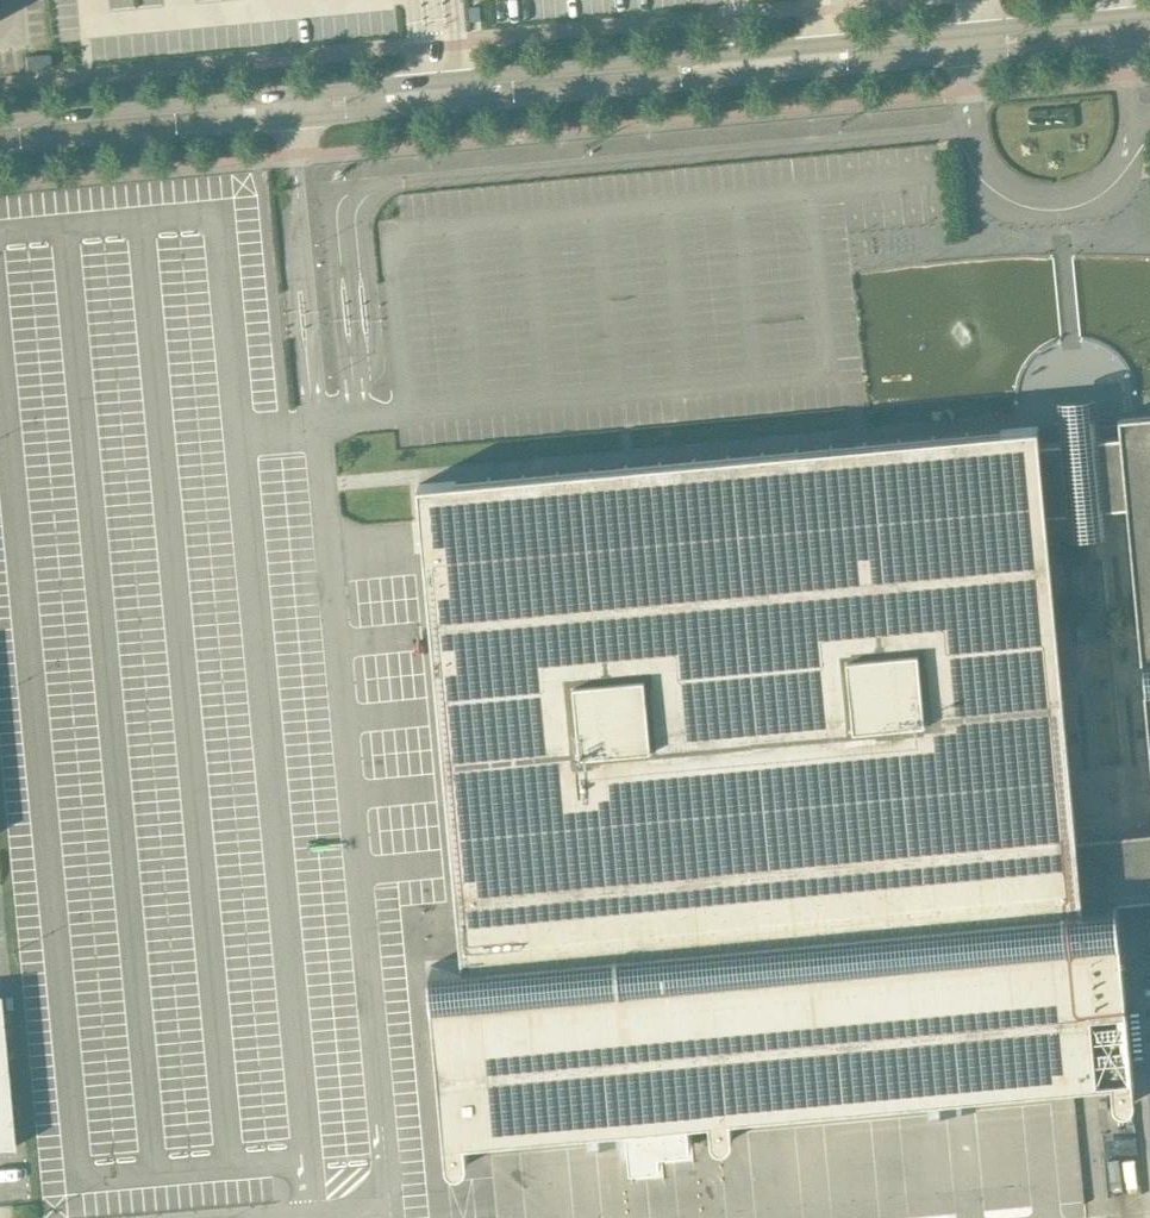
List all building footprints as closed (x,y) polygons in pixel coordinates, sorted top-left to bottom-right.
[(51,67),(50,54),(28,56),(26,56),(27,69),(51,67)] [(1118,418),(1120,436),(1089,439),(1089,436),(1086,436),(1085,435),(1083,434),(1082,434),(1081,433),(1079,433),(1078,434),(1076,434),(1075,435),(1074,436),(1073,437),(1070,438),(1070,441),(1039,444),(1038,425),(419,483),(463,962),(429,965),(447,1158),(448,1160),(448,1162),(449,1163),(451,1165),(452,1166),(454,1167),(456,1167),(458,1167),(460,1167),(462,1167),(464,1166),(465,1165),(467,1163),(468,1161),(468,1160),(469,1158),(469,1156),(467,1137),(710,1115),(712,1133),(712,1135),(713,1137),(714,1138),(716,1140),(717,1141),(719,1142),(721,1142),(723,1142),(725,1142),(727,1142),(728,1141),(730,1140),(731,1138),(732,1136),(733,1135),(733,1133),(733,1131),(732,1113),(1112,1077),(1113,1095),(1114,1097),(1114,1099),(1115,1101),(1117,1102),(1118,1103),(1120,1104),(1122,1105),(1124,1105),(1126,1105),(1128,1104),(1130,1103),(1131,1102),(1132,1101),(1133,1099),(1134,1097),(1135,1095),(1135,1093),(1117,901),(1149,898),(1149,415),(1118,418)] [(6,1070),(0,1071),(0,1149),(14,1148),(6,1070)]
